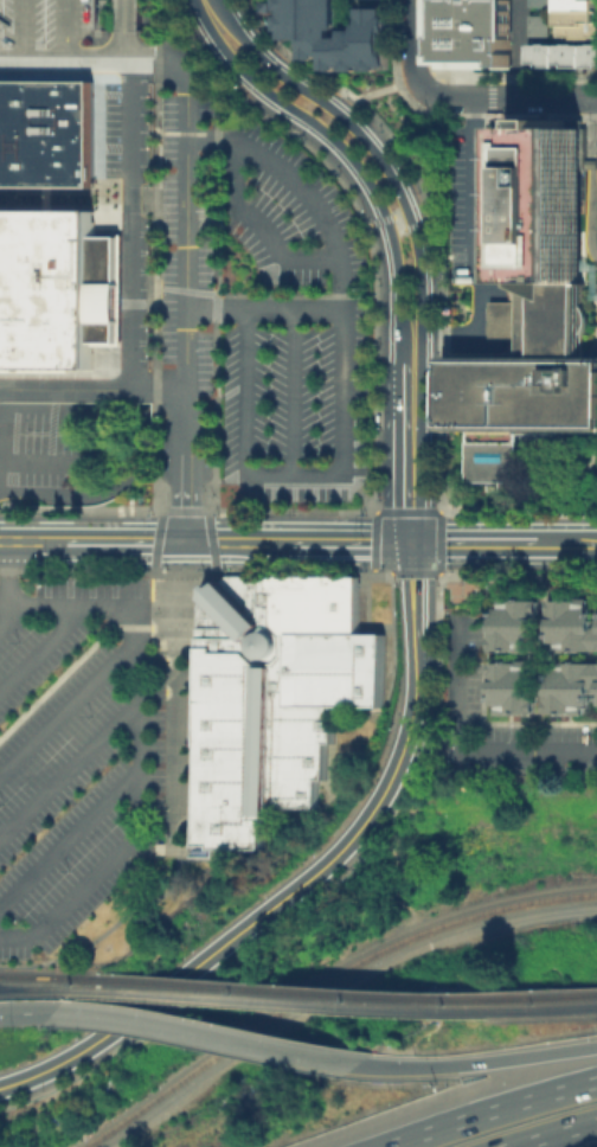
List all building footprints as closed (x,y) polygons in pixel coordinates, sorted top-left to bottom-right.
[(91,78),(0,78),(0,0),(134,0),(134,27),(143,27),(152,27),(152,62),(152,78),(133,78),(91,78)] [(275,39),(275,0),(332,0),(332,33),(357,33),(355,11),(383,11),(383,71),(322,71),(322,52),(302,52),(302,39),(275,39)] [(434,64),(512,64),(512,0),(434,0),(434,64)] [(534,8),(534,0),(551,0),(551,8),(534,8)] [(561,38),(561,0),(596,0),(596,38),(561,38)] [(551,19),(551,36),(534,36),(534,19),(551,19)] [(535,47),(596,48),(596,68),(535,68),(535,47)] [(91,184),(0,184),(0,78),(91,78),(91,184)] [(583,363),(596,363),(596,436),(520,436),(520,485),(470,485),(470,436),(449,436),(449,361),(519,361),(520,129),(547,130),(547,121),(569,121),(569,130),(584,130),(583,363)] [(91,366),(0,365),(0,206),(91,206),(91,233),(117,233),(117,301),(117,342),(91,342),(91,366)] [(355,577),(355,634),(381,634),(381,707),(334,707),(334,745),(327,745),(327,781),(319,781),(319,809),(275,809),(275,827),(264,827),(264,852),(194,852),(195,607),(211,592),(224,578),(355,577)] [(494,651),(494,607),(501,607),(501,596),(539,596),(539,641),(529,641),(529,651),(494,651)] [(596,626),(596,650),(558,651),(558,641),(550,641),(550,596),(588,596),(588,607),(596,607),(596,626)] [(493,659),(529,659),(529,668),(539,668),(539,712),(500,712),(500,703),(493,703),(493,659)] [(558,659),(596,659),(596,684),(593,684),(593,703),(586,703),(586,712),(548,712),(548,668),(558,668),(558,659)]
